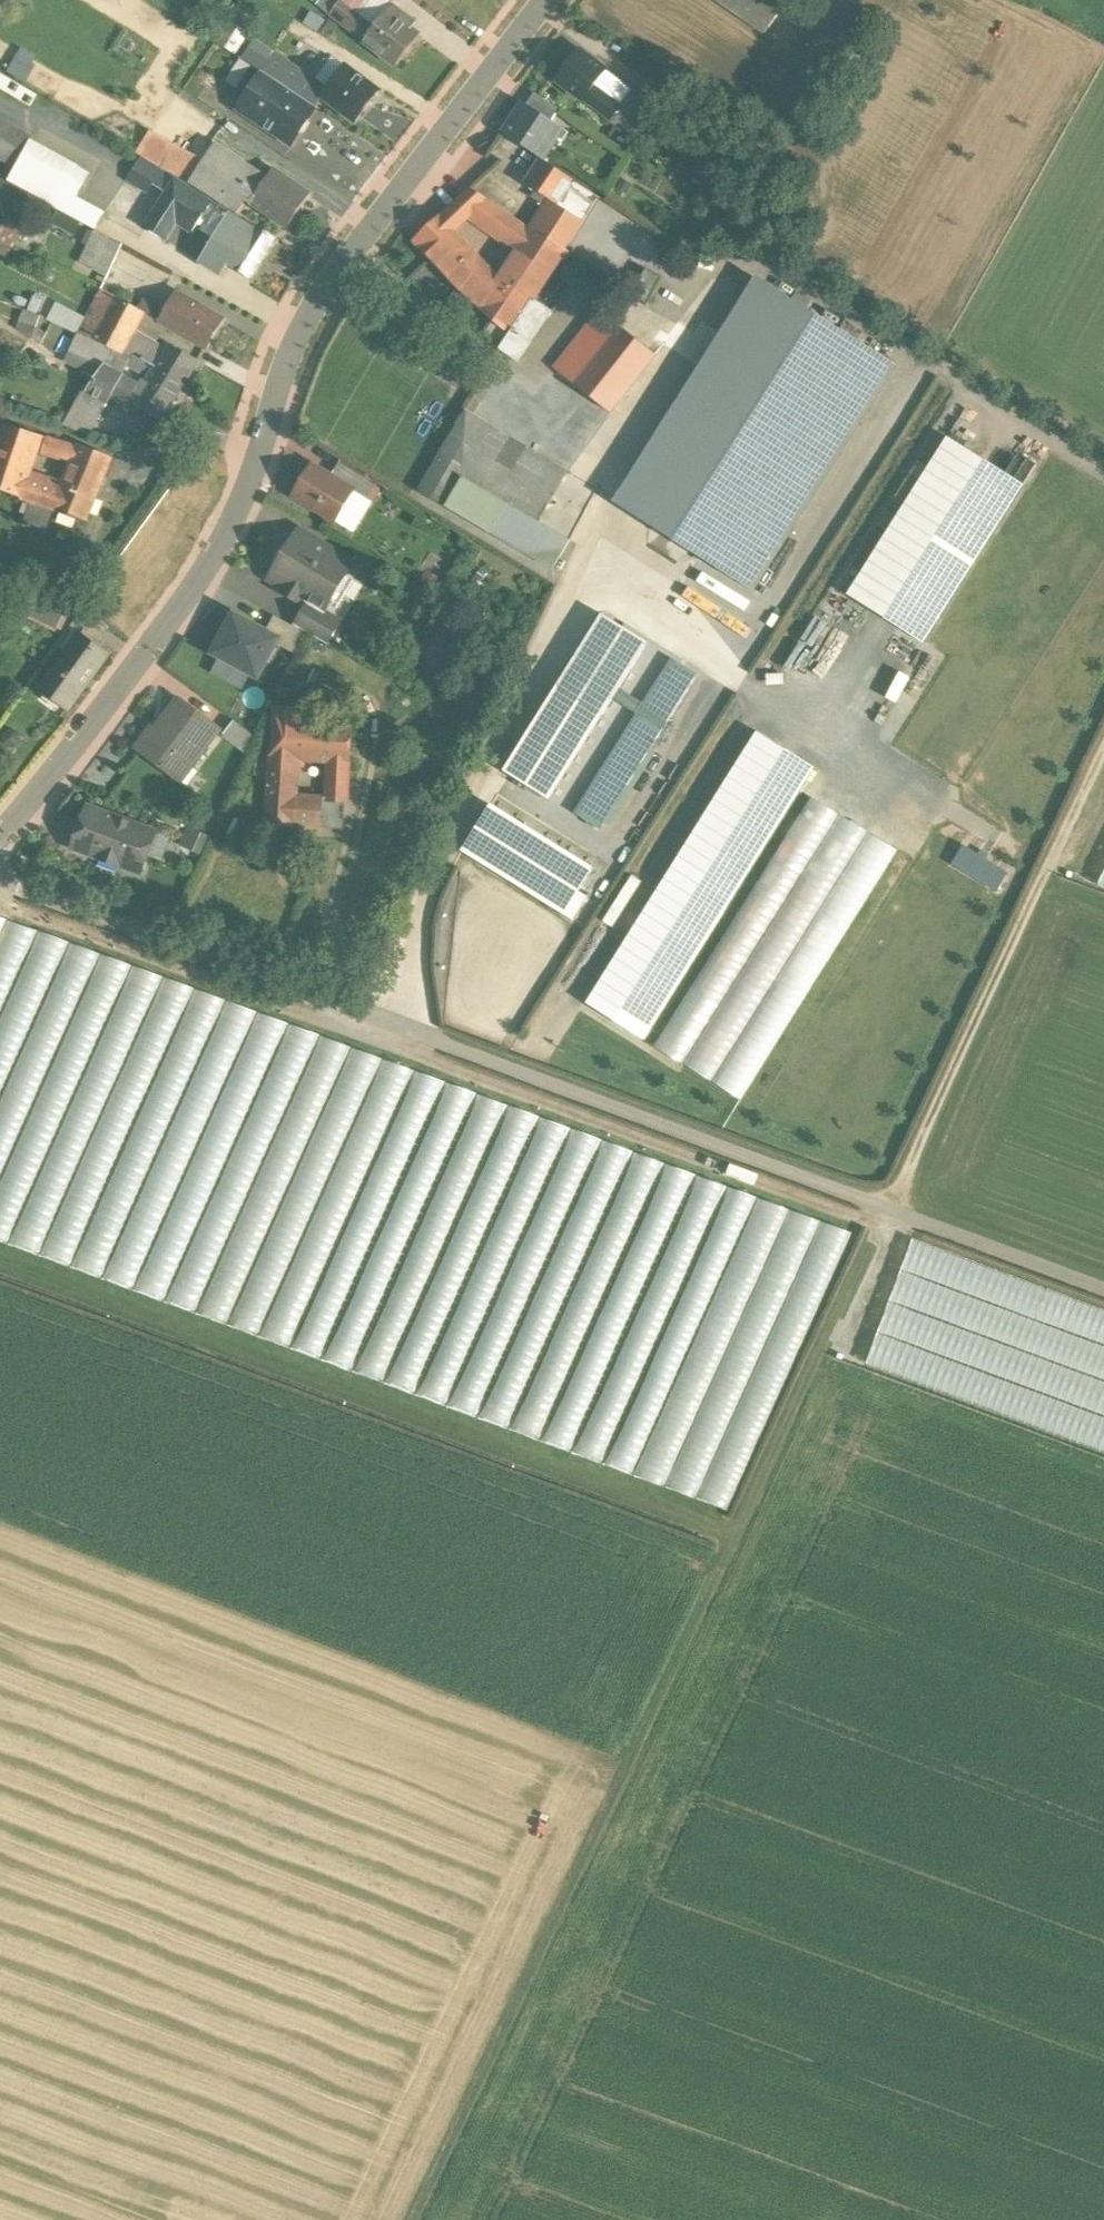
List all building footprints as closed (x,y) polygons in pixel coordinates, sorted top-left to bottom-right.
[(387,0),(319,0),(316,4),(364,40),(392,3),(387,0)] [(719,1),(765,33),(784,5),(777,0),(720,0),(719,1)] [(392,3),(364,40),(395,65),(419,35),(399,20),(404,13),(392,3)] [(20,45),(7,72),(26,81),(39,55),(20,45)] [(579,49),(555,81),(582,100),(583,99),(594,84),(606,69),(579,49)] [(328,87),(273,52),(261,71),(315,107),(322,98),(320,97),(328,87)] [(250,66),(239,59),(225,80),(236,88),(250,66)] [(378,90),(344,65),(328,87),(320,97),(322,98),(354,122),(378,90)] [(261,71),(235,108),(291,146),(316,108),(315,107),(261,71)] [(39,89),(0,72),(0,89),(33,104),(39,89)] [(594,84),(583,99),(610,119),(622,104),(594,84)] [(558,108),(534,93),(527,104),(551,120),(558,108)] [(527,104),(524,102),(503,133),(541,158),(542,159),(552,145),(543,139),(554,123),(551,120),(527,104)] [(0,120),(0,161),(13,168),(30,141),(32,137),(0,120)] [(89,173),(30,141),(13,168),(6,181),(94,229),(104,211),(77,196),(89,173)] [(253,175),(213,148),(210,153),(200,168),(240,195),(253,175)] [(175,180),(140,158),(127,179),(148,193),(153,184),(166,193),(175,180)] [(542,159),(541,158),(525,183),(537,191),(533,198),(545,206),(553,212),(574,181),(542,159)] [(309,195),(273,171),(265,183),(252,203),(288,226),(309,195)] [(253,175),(240,195),(252,203),(265,183),(253,175)] [(228,214),(175,180),(166,193),(145,226),(165,240),(176,222),(192,232),(200,220),(218,231),(228,214)] [(574,181),(553,212),(545,206),(541,213),(569,232),(594,194),(574,181)] [(470,190),(438,220),(452,234),(470,216),(485,199),(470,190)] [(532,231),(485,199),(470,216),(519,250),(532,231)] [(249,228),(228,214),(218,231),(240,244),(249,228)] [(3,218),(0,225),(0,242),(14,249),(24,229),(3,218)] [(452,234),(438,220),(417,240),(460,290),(481,268),(452,234)] [(240,244),(228,264),(251,280),(277,239),(252,223),(249,228),(240,244)] [(122,244),(94,229),(79,262),(107,277),(122,244)] [(240,244),(218,231),(199,261),(221,275),(227,265),(228,264),(240,244)] [(566,254),(532,231),(519,250),(496,285),(481,308),(502,325),(532,279),(543,288),(566,254)] [(481,268),(460,290),(481,307),(481,308),(496,285),(481,268)] [(532,279),(502,325),(513,333),(543,288),(532,279)] [(775,287),(631,514),(753,591),(897,365),(775,287)] [(94,305),(108,313),(117,297),(102,291),(94,305)] [(141,310),(117,297),(108,313),(137,328),(145,312),(141,310)] [(150,298),(146,299),(141,310),(145,312),(159,324),(166,312),(158,307),(158,302),(150,298)] [(174,298),(159,324),(174,332),(189,306),(174,298)] [(21,320),(25,311),(0,300),(0,311),(21,320)] [(78,332),(87,315),(56,301),(48,318),(78,332)] [(94,305),(79,333),(94,340),(108,313),(94,305)] [(218,323),(189,306),(174,332),(205,348),(218,323)] [(25,311),(21,320),(37,326),(41,317),(25,311)] [(600,311),(554,368),(609,411),(655,354),(600,311)] [(159,324),(145,312),(137,328),(159,341),(166,329),(159,324)] [(137,328),(108,313),(94,340),(124,354),(137,328)] [(94,340),(79,333),(70,348),(103,367),(105,364),(122,374),(128,363),(130,358),(130,357),(124,354),(94,340)] [(166,352),(151,343),(143,358),(157,366),(185,383),(198,361),(171,346),(166,352)] [(143,358),(132,352),(130,357),(130,358),(128,363),(147,373),(151,374),(157,366),(143,358)] [(103,367),(86,392),(109,402),(111,398),(120,382),(122,374),(105,364),(103,367)] [(185,383),(157,366),(151,374),(148,380),(145,378),(142,384),(122,374),(120,382),(111,398),(135,411),(138,406),(163,419),(185,383)] [(39,415),(45,400),(21,391),(15,406),(39,415)] [(86,392),(83,391),(63,426),(90,436),(109,402),(86,392)] [(569,472),(466,411),(419,491),(553,570),(570,540),(540,522),(569,472)] [(0,426),(0,427),(0,443),(27,453),(33,461),(39,440),(0,426)] [(81,447),(48,436),(43,451),(59,456),(58,462),(73,467),(81,447)] [(947,436),(847,595),(923,643),(1023,485),(947,436)] [(0,443),(0,489),(24,497),(29,478),(33,461),(27,453),(0,443)] [(63,490),(55,509),(85,520),(111,458),(101,454),(102,453),(82,445),(81,447),(73,467),(63,490)] [(371,485),(337,464),(330,477),(352,490),(351,490),(364,498),(371,485)] [(330,477),(311,466),(293,497),(333,521),(351,490),(352,490),(330,477)] [(63,490),(29,478),(24,497),(55,509),(63,490)] [(364,498),(351,490),(333,521),(351,532),(370,502),(364,498)] [(353,563),(300,531),(271,578),(287,588),(287,594),(296,599),(301,597),(308,601),(327,613),(325,608),(329,603),(336,591),(353,563)] [(343,595),(336,591),(329,603),(336,607),(343,595)] [(64,612),(36,598),(28,615),(55,629),(64,612)] [(327,613),(308,601),(293,626),(306,633),(328,645),(342,622),(327,613)] [(110,627),(83,607),(75,619),(86,627),(79,636),(95,647),(110,627)] [(602,614),(503,770),(548,799),(647,643),(602,614)] [(266,632),(234,615),(214,654),(258,677),(276,643),(278,638),(266,632)] [(295,653),(306,633),(274,616),(266,632),(278,638),(276,643),(295,653)] [(80,640),(70,654),(67,652),(42,687),(69,707),(106,655),(95,647),(79,636),(78,638),(80,640)] [(675,660),(577,814),(600,829),(698,675),(675,660)] [(219,729),(180,700),(158,729),(154,727),(138,749),(174,776),(185,762),(191,767),(219,729)] [(325,713),(277,710),(274,754),(296,755),(338,758),(341,758),(342,730),(324,728),(325,713)] [(259,739),(234,720),(223,735),(251,755),(259,739)] [(757,731),(586,1003),(643,1039),(814,767),(757,731)] [(274,754),(272,789),(293,790),(296,755),(274,754)] [(341,758),(338,758),(338,782),(348,782),(349,759),(341,758)] [(293,790),(272,789),(270,824),(318,828),(321,798),(293,795),(293,790)] [(749,1100),(894,841),(809,794),(664,1053),(749,1100)] [(593,868),(491,805),(462,850),(565,914),(579,891),(593,868)] [(156,831),(88,807),(73,848),(141,872),(156,831)] [(213,836),(193,827),(183,847),(203,856),(213,836)] [(991,867),(961,849),(952,863),(982,881),(991,867)] [(588,897),(579,891),(565,914),(574,920),(588,897)] [(0,947),(0,955),(8,959),(14,945),(26,950),(35,928),(11,919),(1,942),(2,943),(0,947)] [(680,1199),(690,1172),(670,1164),(659,1190),(680,1199)] [(740,1511),(841,1225),(700,1175),(688,1209),(714,1218),(655,1386),(643,1382),(614,1466),(740,1511)] [(909,1251),(870,1367),(1103,1445),(1103,1317),(909,1251)] [(617,1413),(597,1409),(593,1433),(584,1431),(580,1454),(609,1458),(617,1413)]
